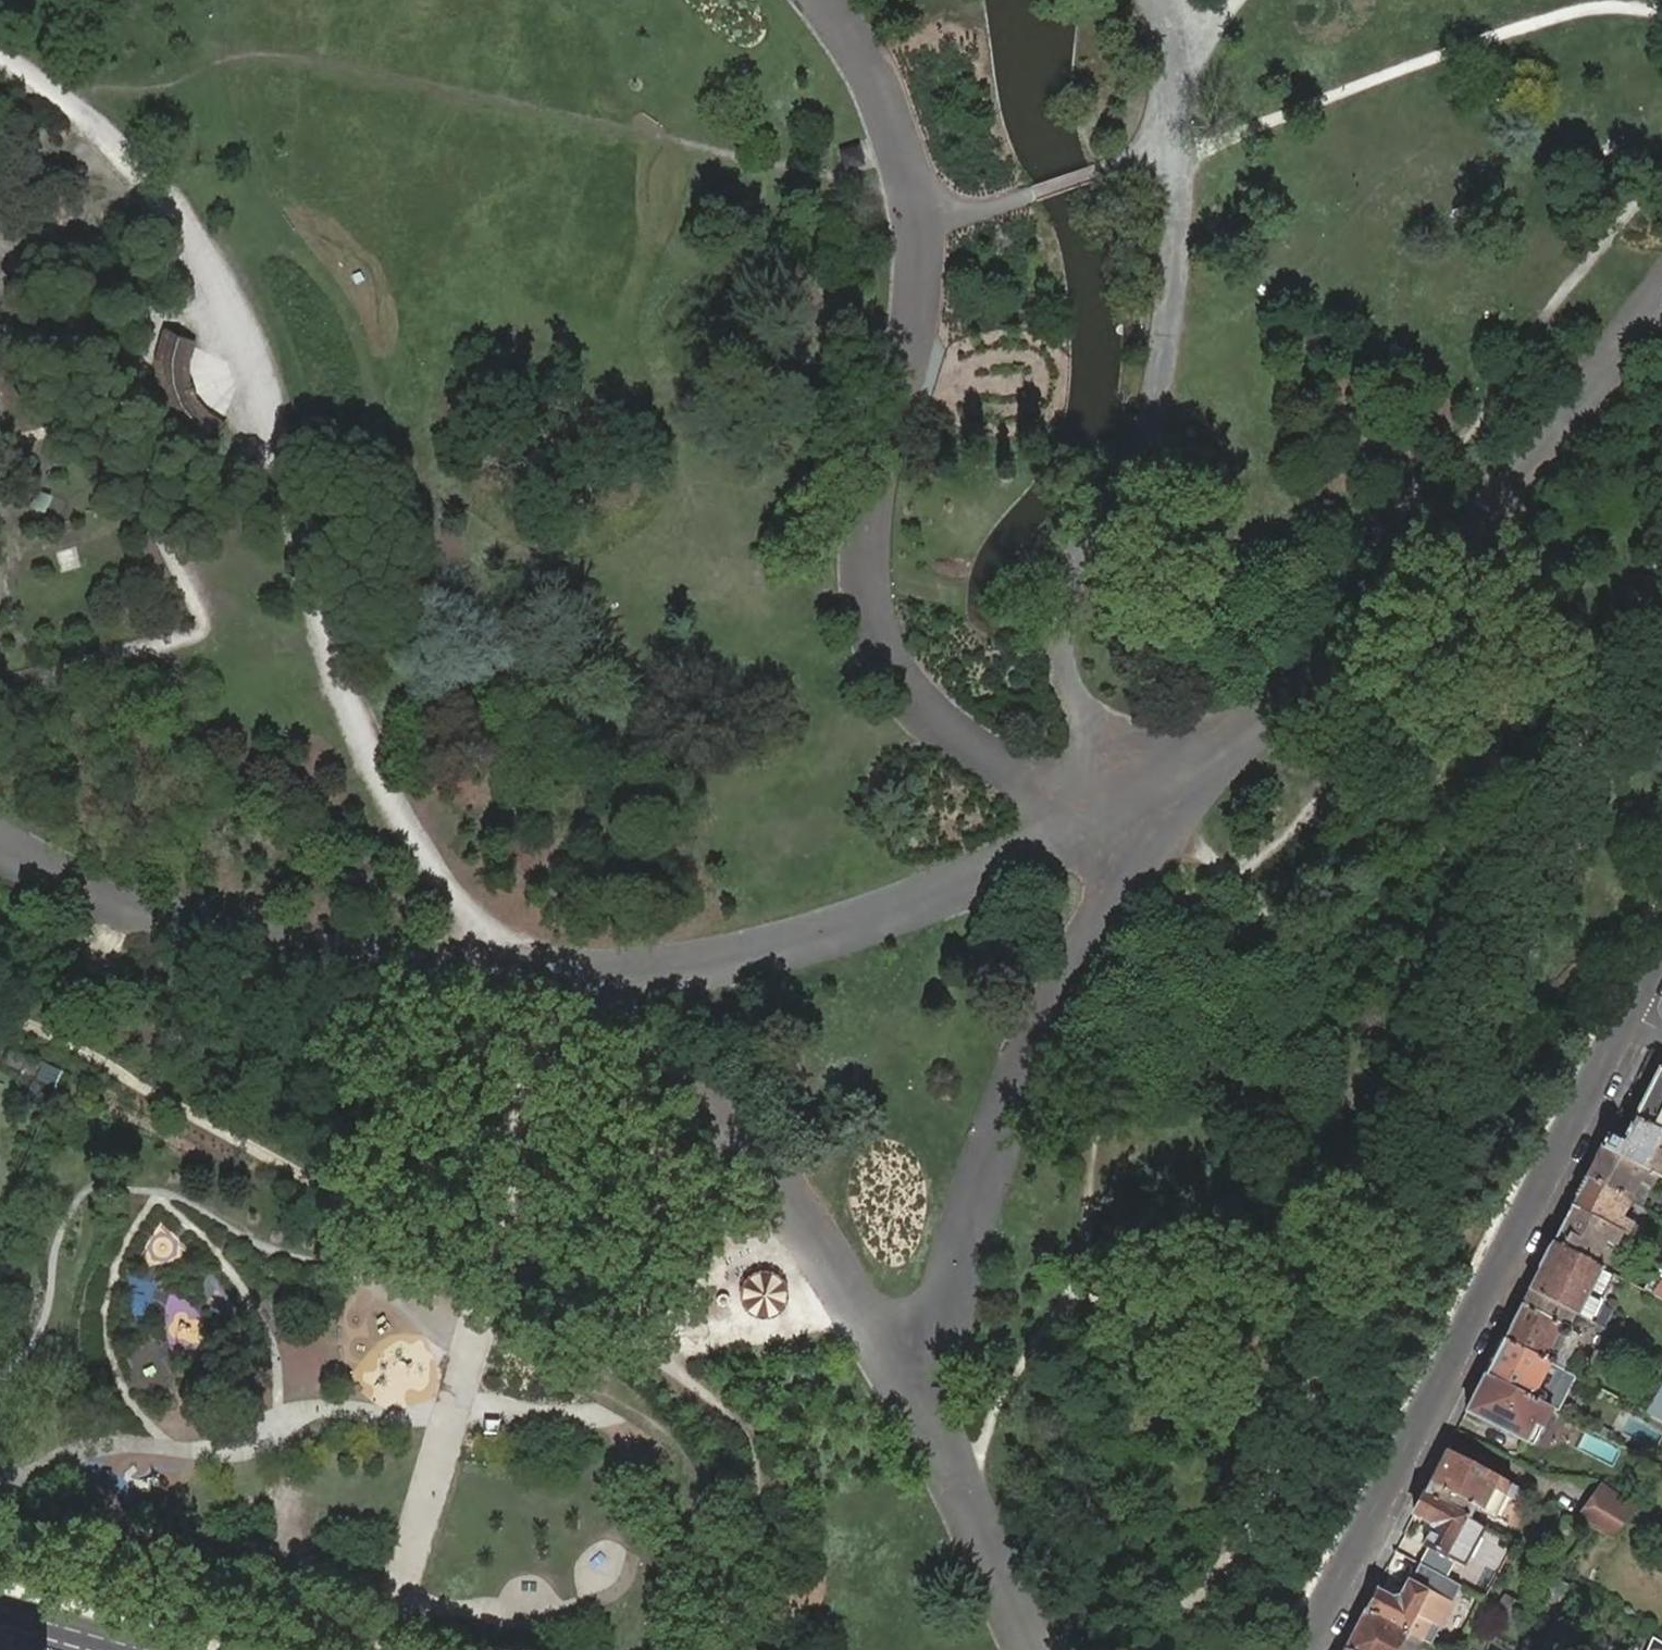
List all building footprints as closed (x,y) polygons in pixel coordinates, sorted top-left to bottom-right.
[(168,332),(142,386),(173,400),(199,346),(168,332)] [(72,551),(58,555),(63,572),(78,567),(72,551)] [(1153,647),(1145,648),(1142,656),(1148,663),(1156,661),(1159,653),(1153,647)] [(63,1072),(44,1064),(36,1081),(55,1090),(63,1072)] [(1633,1118),(1661,1133),(1661,1071),(1658,1070),(1648,1089),(1644,1097),(1633,1118)] [(1601,1147),(1609,1151),(1610,1153),(1657,1177),(1661,1179),(1661,1133),(1633,1118),(1622,1140),(1618,1138),(1608,1133),(1601,1147)] [(1596,1157),(1585,1177),(1631,1200),(1633,1196),(1640,1183),(1647,1186),(1651,1188),(1657,1177),(1610,1153),(1609,1151),(1601,1147),(1596,1157)] [(1585,1177),(1570,1206),(1628,1235),(1627,1236),(1632,1239),(1634,1234),(1629,1231),(1631,1227),(1633,1223),(1622,1218),(1627,1207),(1631,1200),(1585,1177)] [(1570,1206),(1552,1242),(1594,1264),(1598,1256),(1602,1249),(1605,1241),(1615,1247),(1616,1244),(1619,1239),(1625,1242),(1627,1236),(1628,1235),(1570,1206)] [(1614,1309),(1600,1302),(1585,1295),(1599,1267),(1594,1264),(1552,1242),(1528,1290),(1575,1314),(1590,1321),(1605,1329),(1614,1309)] [(1615,1275),(1599,1267),(1585,1295),(1600,1302),(1615,1275)] [(1661,1299),(1661,1278),(1655,1273),(1644,1290),(1654,1295),(1661,1299)] [(1559,1368),(1561,1369),(1577,1337),(1576,1333),(1567,1328),(1575,1314),(1528,1290),(1520,1304),(1502,1339),(1550,1363),(1559,1368)] [(1484,1375),(1540,1403),(1543,1396),(1545,1397),(1559,1368),(1550,1363),(1502,1339),(1484,1375)] [(1548,1414),(1551,1408),(1540,1403),(1484,1375),(1466,1411),(1525,1440),(1535,1422),(1542,1426),(1548,1414)] [(1661,1421),(1661,1391),(1649,1414),(1661,1421)] [(1468,1515),(1476,1520),(1482,1508),(1493,1515),(1504,1494),(1514,1498),(1519,1488),(1510,1483),(1446,1450),(1424,1493),(1468,1515)] [(1613,1538),(1634,1510),(1602,1487),(1577,1520),(1593,1528),(1613,1538)] [(1476,1520),(1468,1515),(1424,1493),(1413,1514),(1424,1520),(1430,1523),(1433,1530),(1429,1536),(1425,1544),(1446,1556),(1465,1566),(1487,1526),(1476,1520)] [(1407,1632),(1423,1640),(1432,1623),(1440,1626),(1452,1602),(1431,1593),(1441,1575),(1426,1568),(1411,1560),(1402,1577),(1407,1580),(1402,1589),(1399,1595),(1391,1597),(1385,1594),(1375,1588),(1364,1609),(1407,1632)] [(1430,1560),(1426,1568),(1441,1575),(1445,1568),(1430,1560)] [(1505,1597),(1499,1607),(1515,1616),(1521,1606),(1505,1597)] [(1407,1632),(1364,1609),(1344,1649),(1397,1649),(1407,1632)] [(1423,1640),(1407,1632),(1397,1649),(1417,1649),(1423,1640)] [(1652,1636),(1647,1649),(1661,1649),(1661,1642),(1652,1636)]
